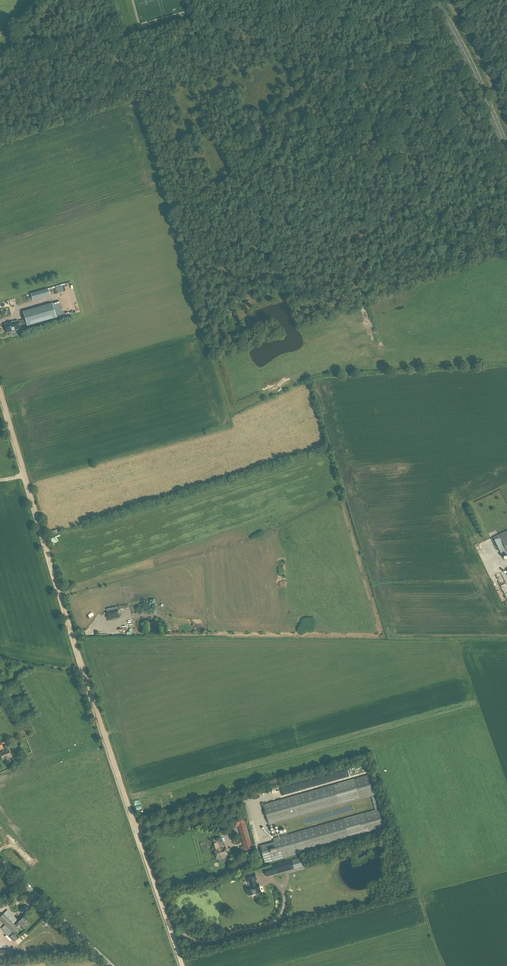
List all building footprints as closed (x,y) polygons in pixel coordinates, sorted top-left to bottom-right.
[(47,289),(31,294),(33,301),(49,296),(47,289)] [(9,324),(5,325),(7,333),(11,332),(11,333),(15,332),(15,331),(21,329),(20,325),(26,323),(27,326),(56,318),(52,303),(23,312),(25,320),(19,322),(18,321),(13,322),(12,322),(8,323),(9,324)] [(493,537),(502,557),(506,554),(506,531),(493,537)] [(118,609),(106,612),(108,620),(120,617),(118,609)] [(0,660),(0,661),(5,668),(9,665),(4,658),(0,660)] [(13,686),(5,691),(8,695),(16,691),(13,686)] [(18,714),(26,710),(24,705),(15,709),(18,714)] [(0,753),(0,755),(2,761),(4,760),(6,765),(12,763),(10,758),(12,757),(9,750),(0,753)] [(368,775),(263,805),(268,825),(373,795),(368,775)] [(273,842),(259,846),(264,863),(383,830),(377,810),(272,839),(273,842)] [(242,818),(233,820),(234,827),(238,826),(244,847),(240,848),(242,854),(252,852),(242,818)] [(219,837),(212,839),(215,850),(213,850),(216,859),(227,857),(224,847),(222,848),(219,837)] [(290,861),(269,867),(272,875),(293,869),(290,861)] [(253,873),(245,876),(247,883),(248,882),(249,886),(245,887),(248,896),(260,892),(257,884),(255,884),(254,880),(255,880),(253,873)] [(0,917),(0,920),(7,927),(12,932),(13,934),(19,929),(18,928),(21,926),(24,929),(29,923),(24,918),(16,925),(4,913),(0,917)] [(46,918),(42,922),(47,928),(52,924),(46,918)] [(7,927),(3,930),(8,935),(12,932),(7,927)] [(0,951),(0,961),(13,960),(13,950),(0,951)]
